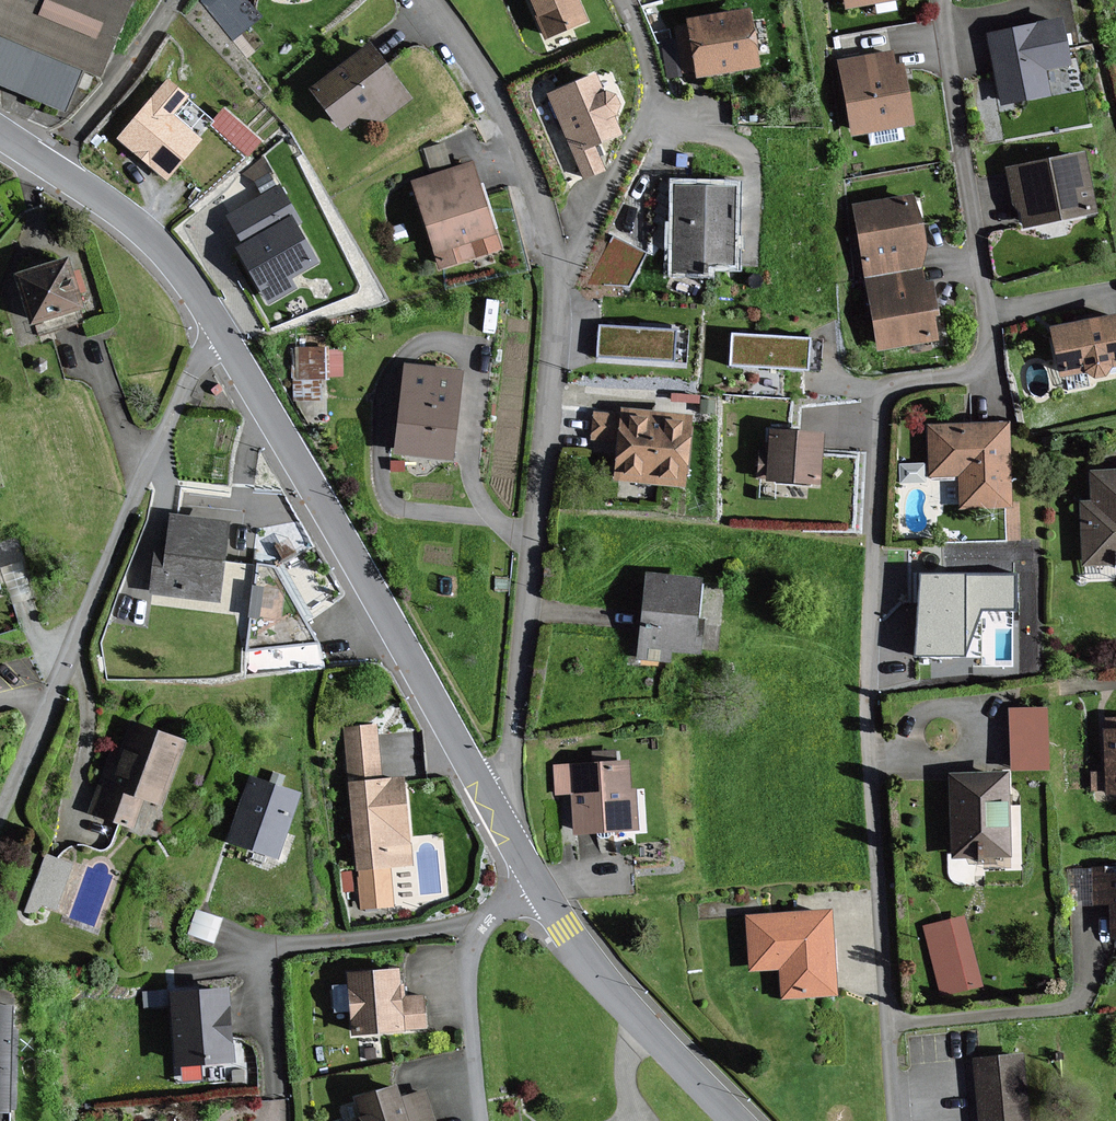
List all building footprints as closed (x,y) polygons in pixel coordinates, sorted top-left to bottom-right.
[(67,107),(82,67),(100,73),(134,0),(0,0),(0,78),(67,107)] [(247,0),(214,0),(209,7),(234,37),(261,15),(247,0)] [(578,0),(532,0),(547,35),(586,18),(578,0)] [(693,27),(680,29),(686,68),(699,66),(700,73),(760,64),(752,9),(692,18),(693,27)] [(1073,62),(1064,19),(991,33),(1004,101),(1050,92),(1045,67),(1073,62)] [(410,94),(371,45),(318,87),(345,122),(371,102),(382,116),(410,94)] [(891,52),(844,60),(856,130),(914,121),(905,63),(894,65),(891,52)] [(605,93),(596,74),(550,94),(586,177),(606,168),(596,144),(623,132),(614,111),(622,108),(613,89),(605,93)] [(189,94),(170,79),(122,136),(168,175),(199,138),(172,115),(189,94)] [(1085,152),(1009,168),(1021,225),(1097,209),(1085,152)] [(474,161),(415,181),(443,268),(478,257),(503,248),(498,232),(474,161)] [(270,176),(257,183),(264,195),(228,216),(245,244),(237,248),(269,304),(297,288),(291,277),(318,262),(298,226),(303,223),(280,185),(277,188),(270,176)] [(738,186),(729,185),(678,185),(677,271),(709,271),(709,262),(737,262),(738,186)] [(855,204),(867,278),(929,268),(917,194),(855,204)] [(68,258),(18,274),(33,323),(83,308),(68,258)] [(940,338),(929,268),(867,278),(878,348),(940,338)] [(1056,327),(1065,373),(1094,367),(1096,374),(1109,371),(1108,364),(1115,363),(1115,315),(1056,327)] [(678,330),(604,325),(602,354),(677,358),(678,330)] [(810,337),(735,332),(733,361),(808,366),(810,337)] [(293,373),(345,374),(346,342),(295,340),(293,373)] [(464,370),(408,364),(400,450),(456,455),(464,370)] [(323,376),(295,375),(294,388),(322,390),(323,376)] [(625,416),(598,413),(595,437),(623,440),(619,475),(685,484),(693,415),(626,407),(625,416)] [(1011,423),(930,425),(931,476),(963,475),(964,506),(1013,505),(1011,423)] [(825,432),(773,429),(771,452),(762,451),(760,476),(769,477),(769,479),(821,483),(825,432)] [(1095,471),(1096,502),(1083,502),(1084,563),(1115,562),(1115,471),(1095,471)] [(229,521),(174,515),(171,542),(160,541),(154,592),(220,600),(229,521)] [(322,640),(275,565),(259,564),(250,650),(322,640)] [(705,580),(651,574),(643,656),(670,659),(671,647),(698,650),(705,580)] [(1014,575),(921,575),(917,655),(965,654),(982,609),(1014,608),(1014,575)] [(1047,708),(1011,710),(1014,769),(1049,767),(1047,708)] [(1105,727),(1106,770),(1092,771),(1092,779),(1092,790),(1107,790),(1107,793),(1115,793),(1115,716),(1106,716),(1107,727),(1105,727)] [(184,738),(133,721),(123,753),(112,749),(91,810),(139,826),(148,799),(161,804),(184,738)] [(345,727),(350,781),(364,909),(395,905),(391,866),(414,864),(405,775),(383,778),(377,724),(345,727)] [(628,762),(557,766),(559,791),(576,790),(578,830),(637,828),(635,789),(629,790),(628,762)] [(1009,773),(954,773),(955,856),(1010,855),(1009,773)] [(301,793),(253,777),(231,839),(280,855),(301,793)] [(64,906),(73,855),(42,849),(32,900),(64,906)] [(342,886),(358,885),(357,866),(340,867),(342,886)] [(1095,867),(1095,885),(1096,903),(1113,903),(1114,937),(1115,937),(1115,873),(1106,873),(1106,867),(1095,867)] [(1078,897),(1092,898),(1092,868),(1079,868),(1078,897)] [(221,918),(198,911),(191,933),(214,940),(221,918)] [(831,912),(751,918),(755,969),(784,967),(786,995),(837,991),(831,912)] [(979,983),(963,917),(926,927),(942,992),(979,983)] [(399,969),(351,974),(357,1032),(427,1025),(424,995),(402,997),(399,969)] [(229,988),(174,993),(180,1062),(235,1058),(229,988)] [(0,1006),(0,1110),(11,1110),(14,1006),(0,1006)] [(976,1060),(983,1120),(1031,1120),(1024,1055),(976,1060)] [(398,1085),(358,1098),(366,1120),(365,1120),(434,1120),(425,1091),(403,1099),(398,1085)]
